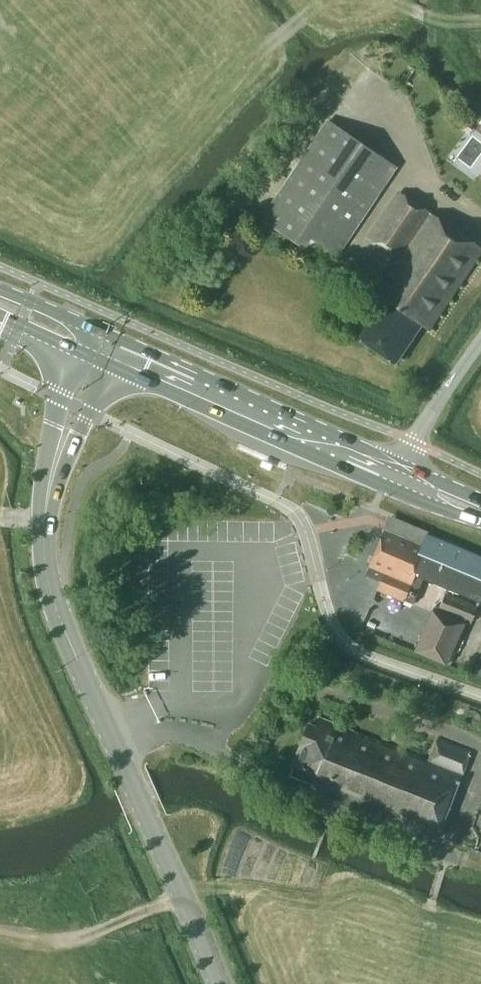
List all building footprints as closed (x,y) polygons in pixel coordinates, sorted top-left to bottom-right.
[(332,266),(398,166),(327,119),(261,219),(332,266)] [(428,329),(480,250),(480,247),(399,193),(368,239),(398,259),(375,293),(382,298),(357,337),(395,363),(421,324),(428,329)] [(442,538),(429,539),(427,544),(386,528),(370,567),(383,573),(379,588),(412,602),(417,590),(425,593),(430,580),(480,600),(480,553),(442,538)] [(434,606),(415,652),(446,663),(464,618),(472,622),(477,606),(445,592),(439,608),(434,606)] [(469,750),(437,737),(410,727),(402,749),(320,717),(317,725),(310,722),(293,764),(318,774),(315,782),(330,788),(326,796),(435,838),(469,750)]
